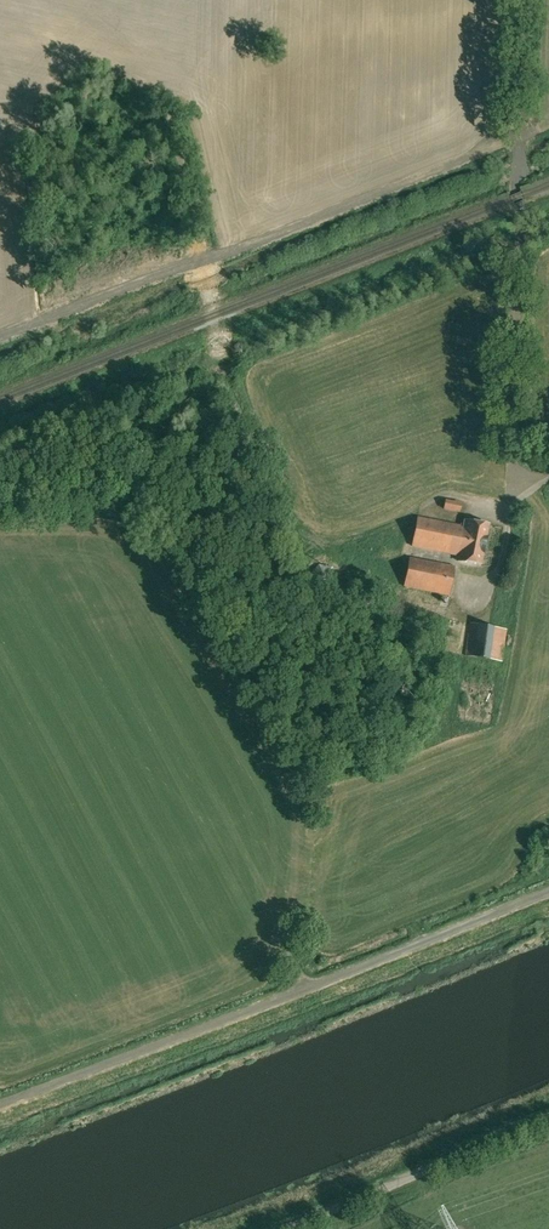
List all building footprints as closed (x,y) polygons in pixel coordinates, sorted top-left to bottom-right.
[(446,500),(444,510),(460,513),(462,503),(446,500)] [(464,520),(463,526),(417,518),(412,546),(461,556),(460,561),(480,565),(488,524),(464,520)] [(450,596),(455,566),(410,557),(404,587),(450,596)] [(465,656),(501,661),(506,629),(470,622),(465,656)] [(438,668),(429,664),(423,679),(431,683),(438,668)]
